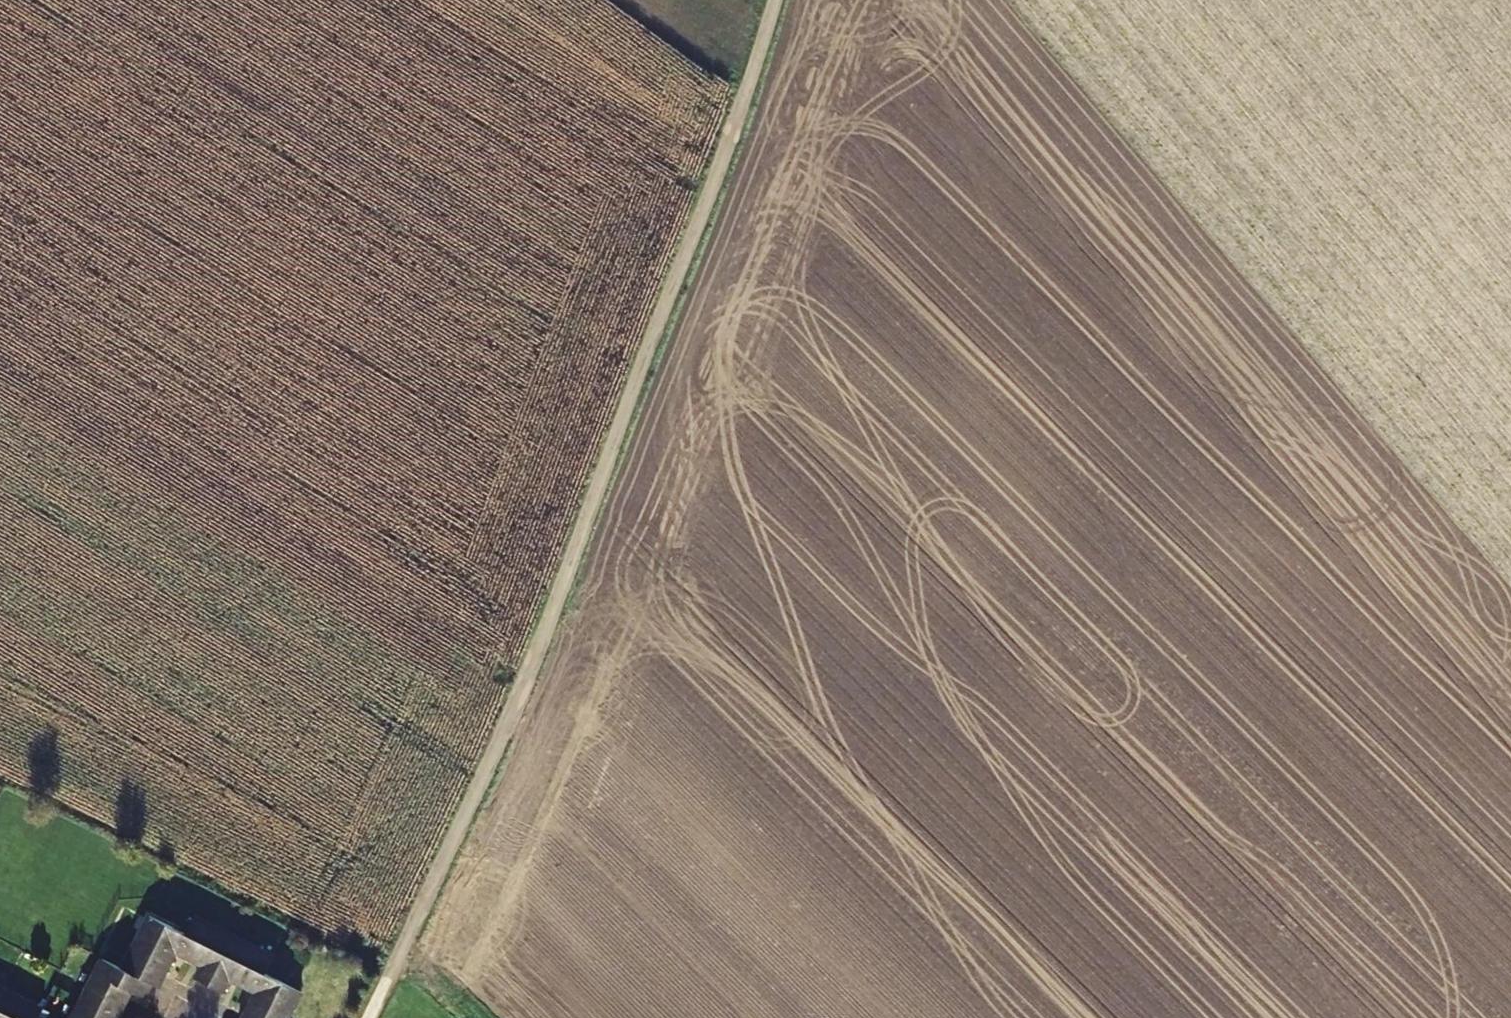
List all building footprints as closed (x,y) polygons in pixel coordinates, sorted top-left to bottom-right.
[(149,916),(122,969),(153,984),(159,987),(176,953),(185,934),(149,916)] [(203,966),(196,980),(209,986),(234,937),(194,917),(185,934),(176,953),(203,966)] [(274,956),(234,937),(209,986),(224,993),(230,980),(256,992),(265,974),(274,956)] [(153,984),(122,969),(103,960),(81,1001),(116,1017),(119,1017),(132,993),(145,999),(153,984)] [(265,974),(256,992),(243,1017),(289,1017),(302,992),(265,974)] [(3,988),(0,995),(0,1017),(38,1017),(43,1009),(3,988)] [(81,1001),(73,1017),(116,1017),(81,1001)]
